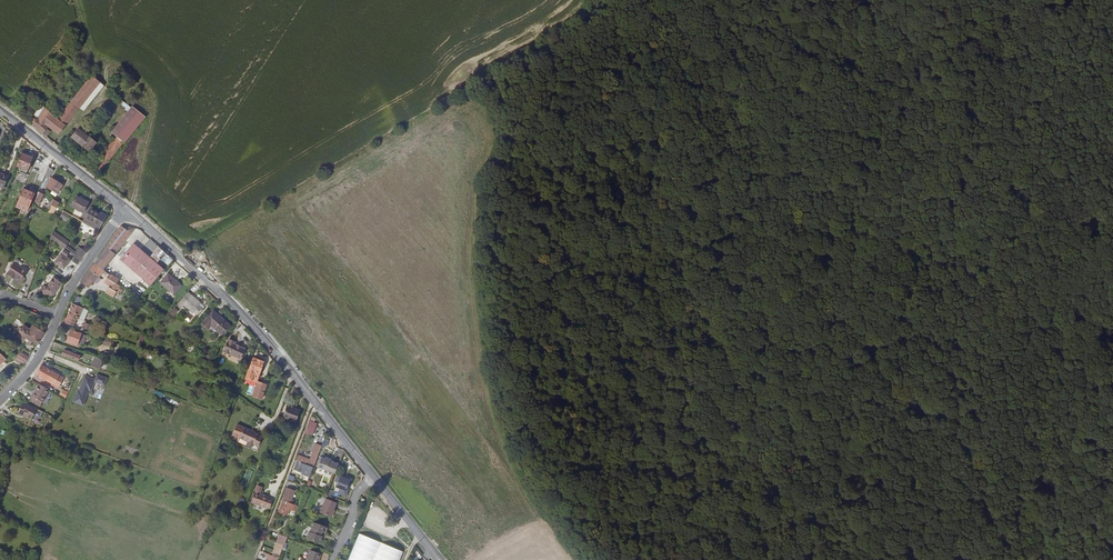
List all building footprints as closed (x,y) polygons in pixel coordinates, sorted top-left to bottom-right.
[(79,108),(99,83),(92,77),(72,101),(79,107),(79,108)] [(42,134),(46,129),(48,126),(58,134),(79,107),(72,101),(68,105),(57,119),(53,116),(54,115),(44,107),(38,117),(32,126),(42,134)] [(34,114),(38,117),(44,107),(41,104),(34,114)] [(122,143),(143,118),(130,107),(110,133),(116,138),(122,143)] [(95,143),(78,129),(71,138),(88,152),(95,143)] [(93,175),(95,177),(122,143),(116,138),(101,156),(105,159),(93,175)] [(21,155),(12,175),(23,180),(32,160),(21,155)] [(48,169),(49,168),(41,164),(37,173),(45,177),(48,169)] [(53,172),(48,169),(45,177),(48,179),(53,172)] [(57,195),(62,186),(51,179),(46,188),(57,195)] [(32,195),(22,191),(15,209),(26,214),(32,201),(30,200),(32,195)] [(82,215),(87,205),(76,198),(70,208),(82,215)] [(89,210),(77,232),(83,236),(90,224),(91,225),(90,228),(95,232),(100,224),(101,224),(106,216),(102,214),(100,217),(98,215),(89,210)] [(66,221),(69,216),(63,212),(59,217),(66,221)] [(112,238),(118,242),(127,231),(120,226),(111,238),(112,238)] [(127,231),(118,242),(117,243),(121,246),(122,245),(132,232),(130,231),(132,228),(120,226),(127,231)] [(61,241),(51,234),(48,241),(57,247),(59,244),(61,241)] [(94,264),(102,269),(103,270),(121,246),(117,243),(118,242),(112,238),(106,246),(94,264)] [(119,257),(150,285),(151,283),(133,269),(146,254),(132,242),(119,257)] [(78,257),(59,244),(57,247),(63,252),(70,256),(75,260),(79,263),(83,257),(80,254),(78,257)] [(148,256),(157,264),(166,254),(157,246),(148,256)] [(70,256),(63,252),(54,264),(63,271),(69,262),(67,261),(70,256)] [(133,269),(151,283),(163,270),(157,264),(148,256),(146,254),(133,269)] [(98,277),(103,270),(102,269),(94,264),(80,282),(81,282),(88,287),(96,275),(98,277)] [(12,265),(5,277),(11,280),(12,278),(14,280),(18,282),(20,282),(22,278),(25,274),(25,273),(12,265)] [(172,293),(179,285),(174,281),(175,280),(167,273),(160,281),(172,293)] [(116,283),(118,279),(110,274),(109,275),(107,278),(112,281),(116,283)] [(53,292),(55,293),(61,285),(52,279),(46,287),(40,288),(41,296),(48,295),(48,296),(51,296),(53,292)] [(123,288),(116,283),(112,281),(109,285),(105,292),(113,296),(112,297),(121,302),(124,298),(119,295),(123,288)] [(199,304),(187,292),(179,300),(192,312),(193,311),(197,314),(201,309),(197,306),(199,304)] [(82,308),(72,303),(66,318),(63,317),(60,324),(68,326),(69,324),(72,326),(75,320),(76,320),(82,308)] [(88,310),(82,308),(76,320),(82,323),(83,322),(88,310)] [(169,313),(172,317),(179,312),(176,308),(169,313)] [(229,325),(213,310),(202,323),(207,328),(210,325),(221,334),(229,325)] [(35,346),(43,334),(32,327),(29,331),(23,327),(21,330),(18,335),(15,340),(21,343),(22,341),(24,342),(27,344),(27,345),(27,346),(28,346),(29,346),(30,345),(32,343),(35,346)] [(76,345),(81,333),(70,329),(65,341),(76,345)] [(156,338),(161,333),(157,329),(152,335),(156,338)] [(140,333),(135,345),(140,346),(145,335),(140,333)] [(110,348),(113,339),(105,336),(102,344),(110,348)] [(228,340),(224,351),(239,358),(243,349),(233,344),(234,343),(228,340)] [(91,355),(93,350),(85,347),(83,352),(91,355)] [(18,353),(14,359),(22,365),(29,355),(22,351),(20,354),(18,353)] [(64,351),(62,355),(78,361),(79,356),(64,351)] [(99,368),(102,359),(95,357),(91,366),(99,368)] [(263,361),(252,357),(246,377),(256,380),(263,361)] [(56,374),(40,365),(36,374),(54,384),(60,387),(64,379),(58,375),(56,374)] [(72,401),(81,405),(86,394),(83,393),(85,389),(87,390),(89,391),(93,382),(102,385),(105,378),(95,374),(93,379),(83,375),(79,387),(81,388),(80,391),(77,390),(76,390),(72,401)] [(266,384),(257,382),(251,399),(256,401),(257,397),(261,399),(266,384)] [(49,389),(38,383),(32,396),(42,401),(49,389)] [(64,390),(60,396),(65,399),(69,393),(64,390)] [(154,390),(152,396),(161,399),(164,393),(154,390)] [(36,409),(26,403),(25,406),(21,404),(16,413),(22,416),(23,415),(27,417),(31,419),(36,409)] [(292,410),(293,409),(287,407),(282,418),(287,419),(286,420),(295,424),(299,413),(292,410)] [(236,424),(231,435),(247,443),(246,444),(252,447),(253,445),(258,448),(262,439),(257,436),(257,435),(254,433),(253,434),(249,432),(250,431),(236,424)] [(295,456),(294,459),(313,467),(318,453),(317,452),(312,451),(308,461),(295,456)] [(334,474),(338,465),(332,462),(329,461),(330,460),(325,458),(324,460),(321,458),(317,468),(324,470),(333,474),(334,474)] [(304,482),(307,483),(313,467),(305,464),(304,465),(297,462),(295,468),(302,471),(304,467),(308,469),(304,482)] [(339,477),(337,482),(335,487),(345,491),(349,481),(339,477)] [(255,492),(253,499),(251,503),(264,508),(264,507),(270,509),(273,499),(268,498),(268,497),(260,494),(263,487),(258,485),(255,492)] [(289,509),(296,511),(298,507),(291,504),(293,500),(291,499),(294,490),(286,487),(282,497),(285,497),(283,501),(282,501),(278,513),(286,516),(289,509)] [(334,502),(327,500),(325,499),(320,513),(331,517),(336,504),(334,502)] [(327,529),(327,528),(313,523),(310,528),(312,529),(310,533),(309,532),(306,539),(320,544),(320,542),(322,537),(320,536),(322,532),(325,533),(327,529)] [(279,534),(276,542),(283,545),(286,537),(279,534)] [(272,555),(278,557),(282,545),(277,543),(272,555)] [(319,559),(321,555),(310,551),(306,559),(317,559),(318,558),(319,559)]
